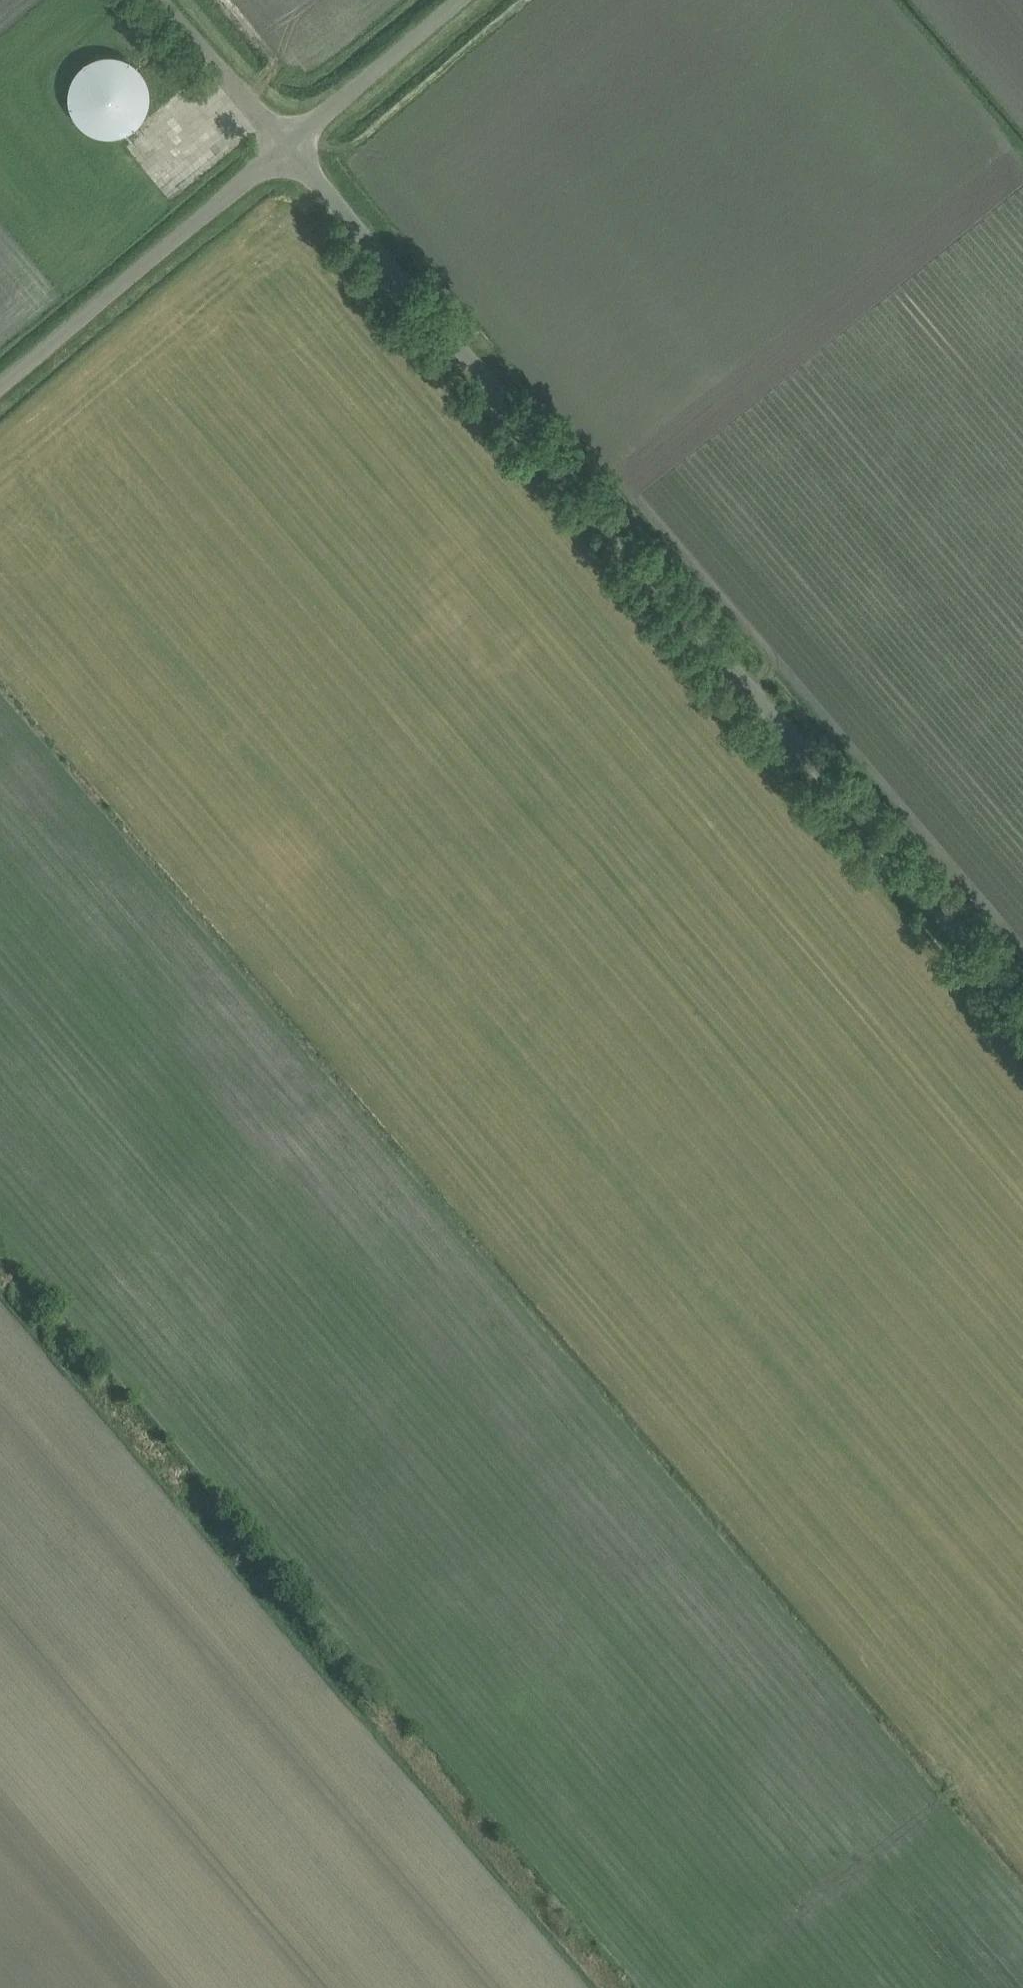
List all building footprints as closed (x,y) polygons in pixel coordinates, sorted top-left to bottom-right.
[(137,123),(144,113),(148,102),(149,90),(146,79),(140,69),(132,61),(122,56),(111,53),(99,54),(89,58),(79,65),(73,75),(69,85),(68,97),(70,108),(76,118),(84,127),(94,132),(105,135),(117,134),(128,130),(137,123)]
